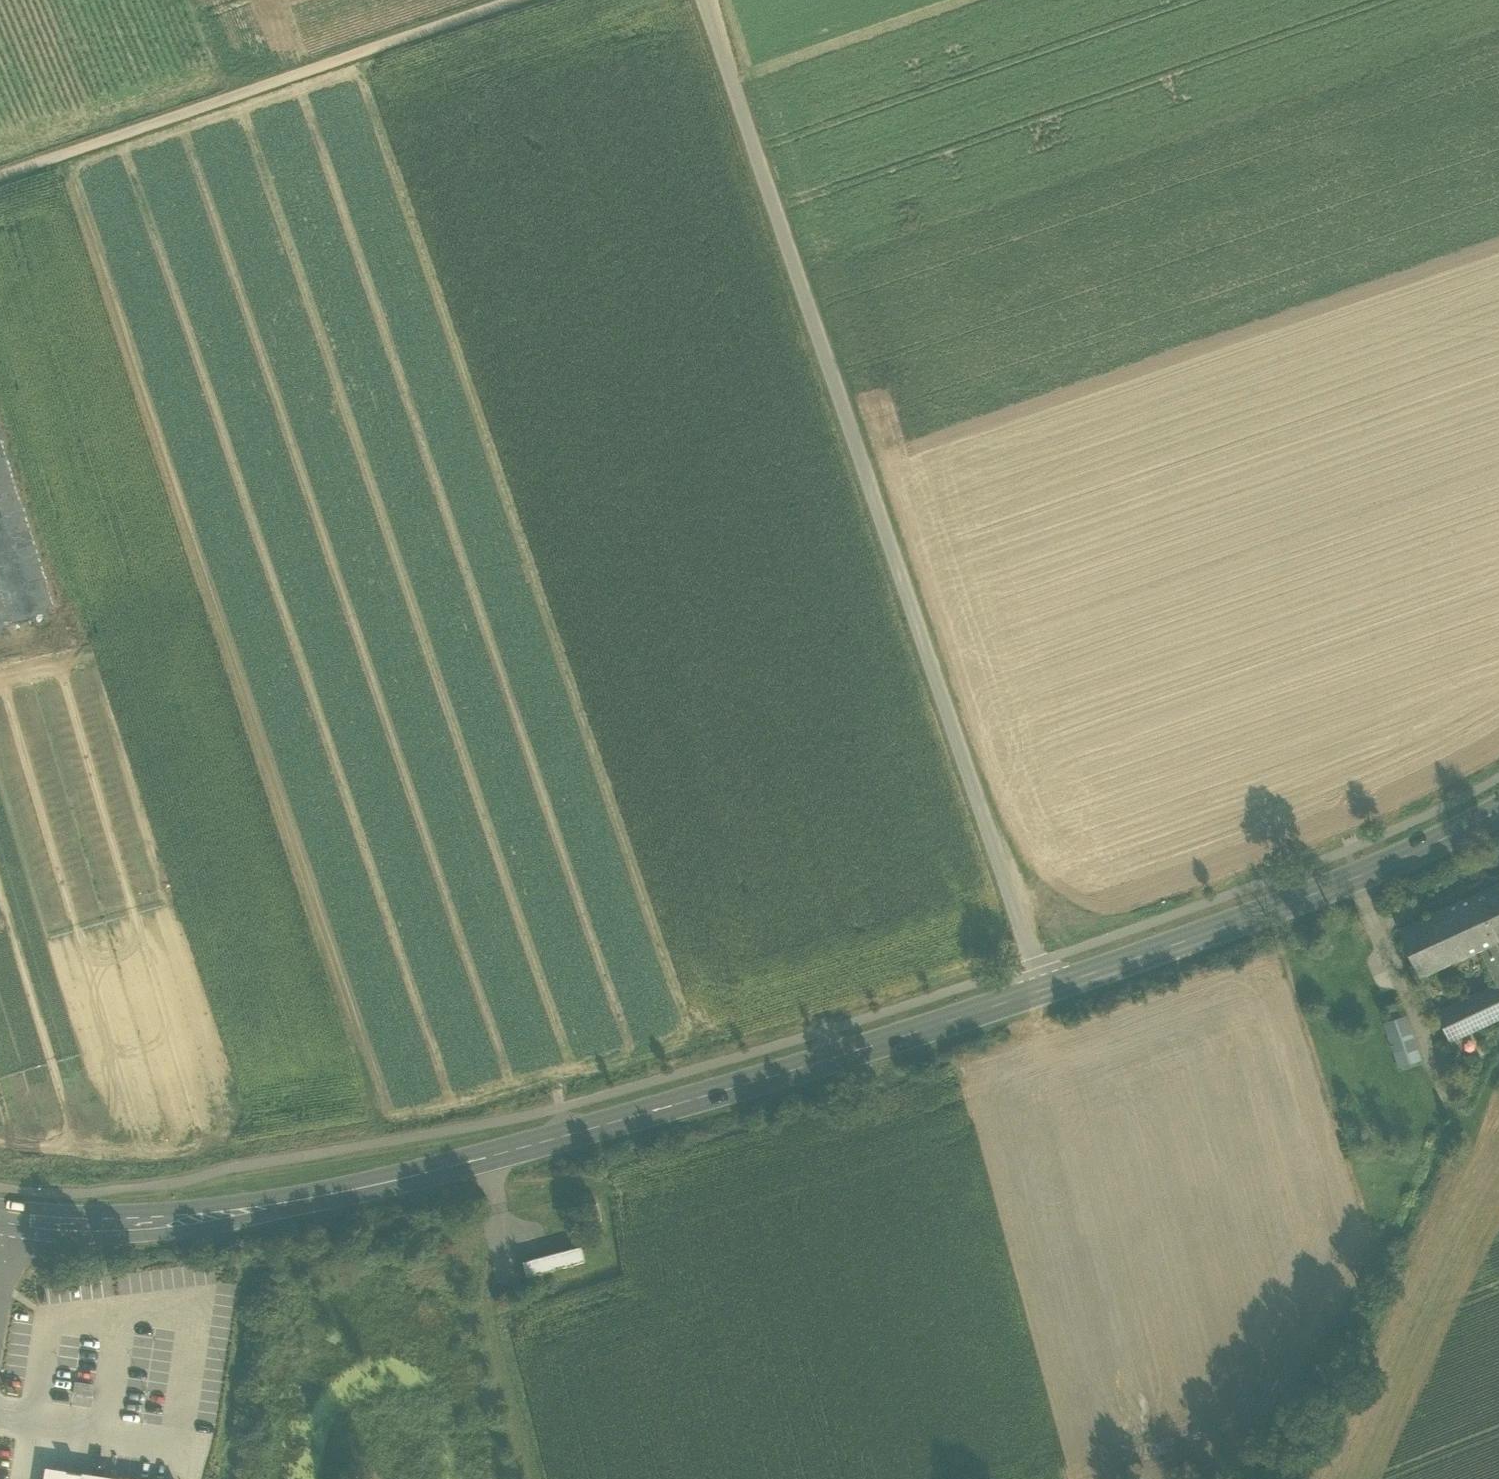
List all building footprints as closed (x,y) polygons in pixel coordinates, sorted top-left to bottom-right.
[(1474,895),(1496,941),(1498,940),(1498,883),(1474,895)] [(1474,895),(1444,909),(1465,955),(1481,948),(1496,941),(1474,895)] [(1444,909),(1399,930),(1420,976),(1465,955),(1444,909)] [(1481,948),(1498,985),(1498,986),(1498,988),(1498,948),(1496,941),(1481,948)] [(1437,1013),(1449,1039),(1498,1016),(1498,988),(1498,986),(1498,985),(1437,1013)] [(1398,1066),(1424,1058),(1410,1012),(1384,1020),(1398,1066)] [(586,1205),(590,1221),(600,1219),(596,1203),(586,1205)] [(581,1238),(518,1256),(525,1278),(587,1260),(581,1238)] [(94,1384),(74,1381),(72,1392),(92,1395),(94,1384)] [(44,1467),(42,1478),(125,1478),(44,1467)]
